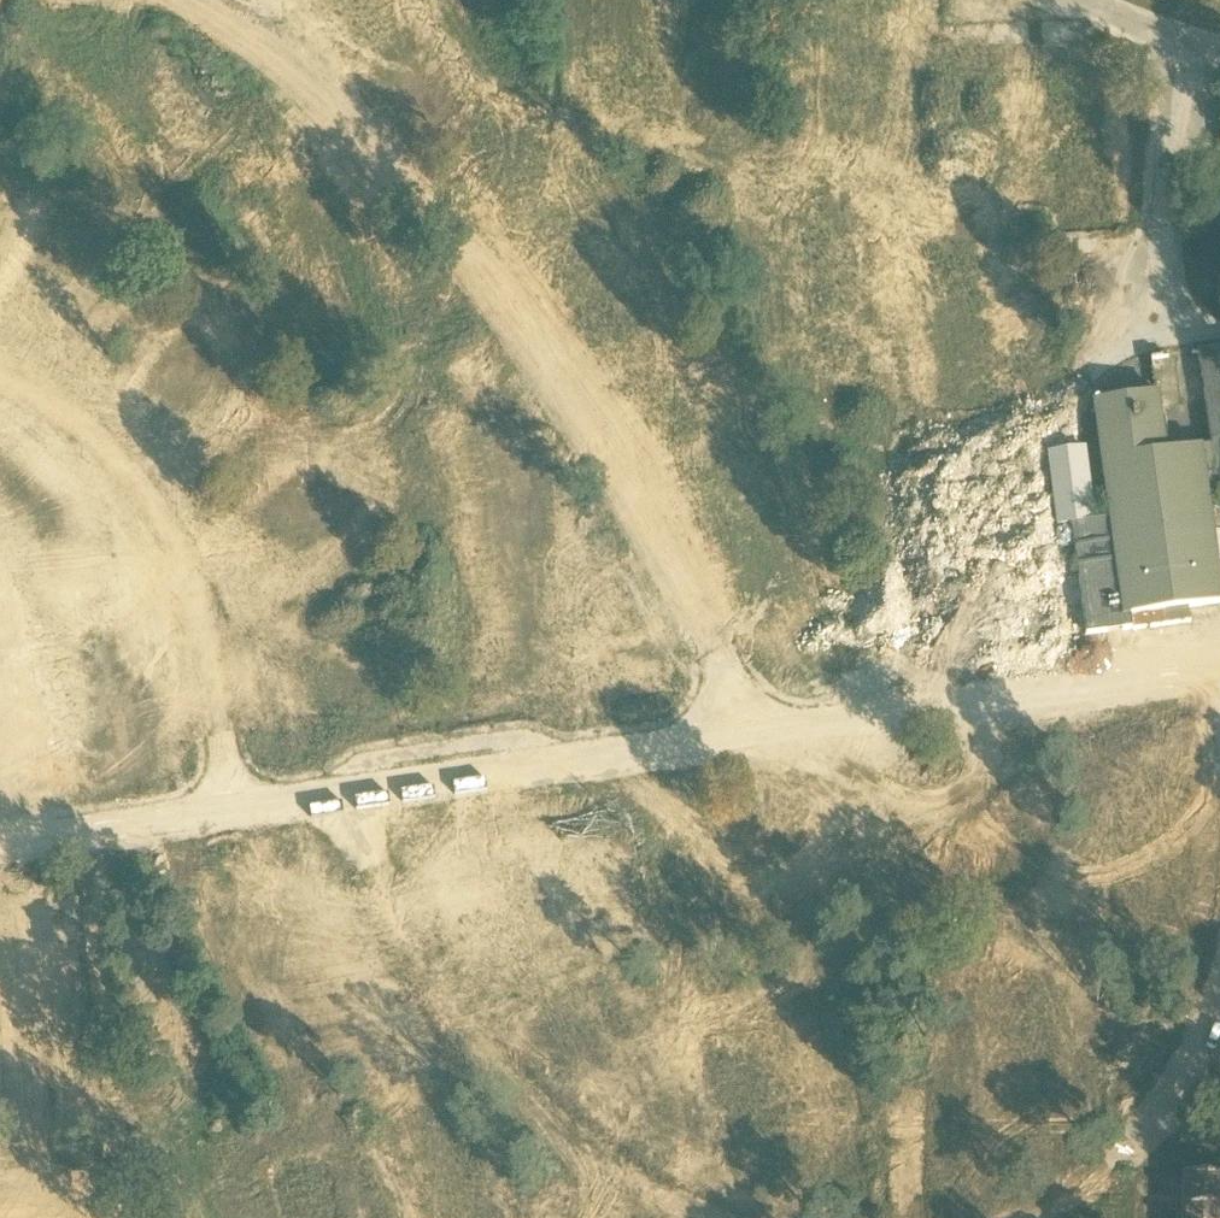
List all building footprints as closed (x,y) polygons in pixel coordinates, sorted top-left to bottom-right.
[(1210,347),(1216,390),(1209,391),(1212,408),(1219,407),(1219,346),(1210,347)] [(1219,602),(1219,584),(1203,442),(1167,446),(1160,390),(1092,398),(1105,516),(1095,518),(1086,445),(1047,449),(1056,526),(1072,524),(1084,632),(1133,627),(1131,613),(1219,602)] [(1219,491),(1219,419),(1210,421),(1213,443),(1209,443),(1216,492),(1219,491)] [(39,1014),(50,1095),(82,1091),(56,894),(21,898),(32,982),(0,986),(0,1020),(39,1014)] [(326,1156),(276,1161),(281,1217),(332,1217),(326,1156)] [(1177,1173),(1176,1217),(1219,1217),(1219,1174),(1177,1173)]
